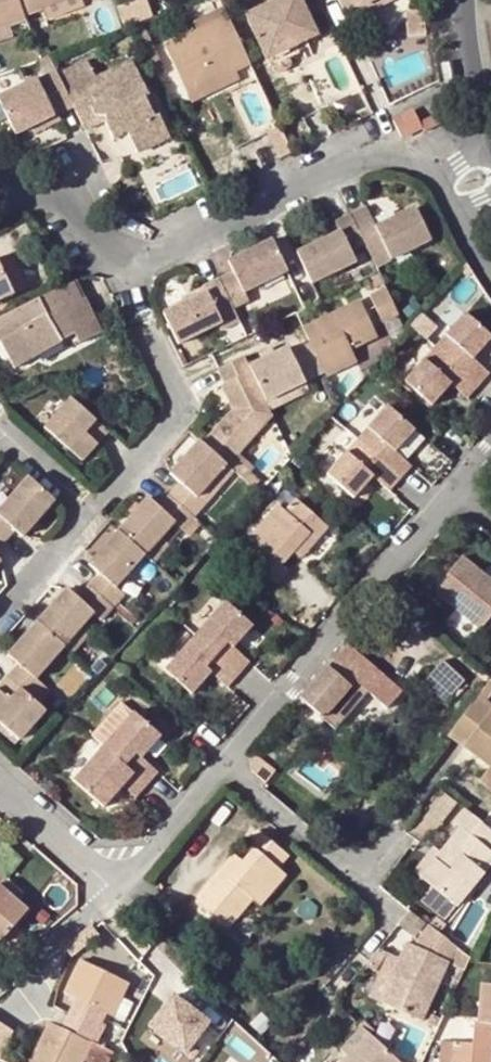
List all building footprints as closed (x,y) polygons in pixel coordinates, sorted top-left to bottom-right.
[(6,28),(25,21),(23,16),(17,0),(0,0),(0,30),(6,28)] [(41,10),(68,0),(17,0),(23,16),(41,10)] [(81,0),(68,0),(41,10),(44,20),(83,6),(81,0)] [(151,17),(146,0),(144,0),(117,9),(123,28),(130,25),(141,21),(151,17)] [(225,16),(238,10),(233,0),(217,0),(221,7),(225,16)] [(300,55),(295,46),(317,36),(301,0),(277,0),(245,15),(264,53),(271,68),(300,55)] [(345,14),(375,0),(338,0),(345,14)] [(393,1),(393,0),(375,0),(345,14),(348,21),(393,1)] [(196,19),(200,28),(225,16),(221,7),(196,19)] [(424,33),(423,10),(406,11),(408,35),(424,33)] [(163,46),(186,94),(233,71),(248,63),(225,16),(200,28),(163,46)] [(0,30),(0,41),(9,38),(6,28),(0,30)] [(140,99),(145,96),(130,61),(92,78),(84,59),(54,73),(72,109),(75,115),(93,108),(96,116),(105,118),(101,123),(108,137),(122,131),(131,151),(163,137),(153,113),(148,115),(140,99)] [(441,63),(444,85),(453,84),(449,62),(441,63)] [(13,135),(30,128),(57,115),(72,109),(54,73),(53,71),(36,80),(33,79),(0,94),(0,105),(13,135)] [(237,80),(233,71),(186,94),(190,103),(237,80)] [(140,99),(148,115),(153,113),(145,96),(140,99)] [(75,115),(83,130),(101,123),(105,118),(96,116),(93,108),(75,115)] [(393,120),(401,136),(422,127),(420,122),(414,110),(393,120)] [(60,123),(57,115),(30,128),(33,135),(60,123)] [(439,124),(435,115),(420,122),(422,127),(424,131),(439,124)] [(382,228),(372,207),(355,216),(368,243),(381,268),(436,241),(420,209),(382,228)] [(355,216),(340,223),(343,229),(299,249),(314,281),(357,260),(352,251),(368,243),(355,216)] [(255,253),(237,262),(242,272),(227,279),(240,308),(254,303),(250,293),(293,273),(278,242),(255,253)] [(184,340),(229,320),(226,315),(240,308),(227,279),(213,286),(215,291),(171,310),(184,340)] [(86,343),(103,336),(88,300),(80,281),(63,289),(0,319),(0,334),(17,367),(80,334),(86,343)] [(374,296),(387,322),(403,315),(391,289),(374,296)] [(108,333),(93,299),(88,300),(103,336),(108,333)] [(381,338),(365,301),(308,328),(314,340),(318,350),(328,371),(329,373),(330,374),(363,360),(358,348),(381,338)] [(226,315),(229,320),(232,327),(246,320),(240,308),(226,315)] [(437,345),(480,382),(490,370),(476,355),(472,352),(477,347),(480,350),(490,338),(490,330),(468,310),(437,345)] [(328,371),(318,350),(314,340),(294,349),(299,359),(308,381),(328,371)] [(480,382),(437,345),(408,378),(433,402),(447,387),(445,384),(450,379),(453,381),(469,395),(480,382)] [(281,353),(266,359),(252,366),(269,402),(309,382),(308,381),(299,359),(294,349),(294,347),(281,353)] [(264,354),(266,359),(281,353),(278,347),(264,354)] [(205,452),(228,473),(240,461),(269,429),(261,413),(272,408),(269,402),(252,366),(248,357),(222,369),(229,384),(225,386),(237,414),(205,452)] [(450,379),(445,384),(447,387),(453,381),(450,379)] [(272,408),(312,389),(309,382),(269,402),(272,408)] [(390,403),(359,437),(403,475),(413,463),(398,448),(394,446),(398,440),(402,443),(417,426),(390,403)] [(84,465),(101,448),(112,437),(79,407),(62,415),(46,431),(84,465)] [(261,413),(269,429),(277,419),(272,408),(261,413)] [(403,475),(359,437),(329,472),(356,496),(370,479),(368,476),(372,472),(375,474),(391,489),(403,475)] [(402,443),(398,440),(394,446),(398,448),(402,443)] [(228,473),(205,452),(202,449),(175,479),(186,488),(174,501),(197,523),(209,511),(202,504),(214,490),(230,474),(228,473)] [(255,474),(240,461),(228,473),(230,474),(235,479),(244,487),(255,474)] [(230,474),(214,490),(221,494),(235,479),(230,474)] [(32,481),(0,516),(0,539),(9,548),(19,537),(24,542),(58,505),(32,481)] [(121,536),(149,561),(164,544),(178,528),(186,535),(197,523),(174,501),(163,513),(152,503),(121,536)] [(249,539),(262,551),(250,564),(276,585),(287,573),(280,567),(292,554),(297,547),(305,554),(327,529),(294,501),(285,512),(278,506),(249,539)] [(90,590),(114,613),(125,600),(118,594),(132,578),(149,561),(121,536),(90,570),(100,579),(90,590)] [(9,548),(0,539),(0,558),(9,548)] [(149,561),(155,567),(171,550),(164,544),(149,561)] [(305,554),(297,547),(292,554),(299,560),(305,554)] [(430,591),(478,627),(490,613),(490,585),(489,588),(479,581),(483,576),(457,556),(430,591)] [(155,567),(149,561),(132,578),(139,585),(155,567)] [(489,588),(490,585),(490,582),(483,576),(479,581),(489,588)] [(42,621),(69,646),(81,633),(95,618),(103,624),(114,613),(90,590),(79,602),(69,592),(42,621)] [(227,599),(197,634),(240,672),(251,659),(234,645),(231,642),(235,637),(238,640),(253,623),(227,599)] [(8,681),(33,703),(46,688),(38,681),(65,650),(38,625),(10,657),(21,667),(8,681)] [(69,646),(77,653),(89,640),(81,633),(69,646)] [(240,672),(197,634),(167,669),(193,692),(207,675),(204,673),(208,666),(212,670),(229,684),(240,672)] [(69,646),(65,650),(80,663),(83,659),(77,653),(69,646)] [(369,664),(348,646),(289,714),(310,731),(321,719),(336,731),(365,700),(350,687),(369,664)] [(461,679),(440,660),(426,675),(427,676),(449,694),(461,679)] [(212,670),(208,666),(204,673),(207,675),(212,670)] [(449,694),(427,676),(421,683),(442,700),(449,694)] [(484,701),(487,697),(490,691),(490,680),(488,678),(475,695),(452,726),(468,737),(465,742),(490,761),(490,762),(490,706),(484,701)] [(8,681),(0,690),(0,730),(11,740),(39,709),(33,703),(8,681)] [(39,709),(52,694),(46,688),(33,703),(39,709)] [(52,694),(39,709),(42,711),(56,697),(52,694)] [(11,740),(17,746),(46,715),(42,711),(39,709),(11,740)] [(134,711),(105,744),(148,782),(159,770),(143,756),(140,753),(144,747),(148,750),(162,735),(134,711)] [(468,737),(452,726),(449,730),(465,742),(468,737)] [(148,782),(105,744),(74,780),(104,806),(118,789),(112,785),(118,779),(124,784),(136,796),(148,782)] [(148,750),(144,747),(140,753),(143,756),(148,750)] [(490,761),(480,775),(490,784),(490,762),(490,761)] [(124,784),(118,779),(112,785),(118,789),(124,784)] [(443,854),(423,881),(433,888),(439,892),(461,907),(490,866),(490,850),(490,849),(490,847),(490,828),(465,810),(454,824),(461,829),(443,854)] [(251,900),(259,907),(285,876),(277,869),(288,857),(255,831),(245,843),(252,848),(240,862),(225,879),(219,874),(194,902),(227,928),(251,900)] [(417,877),(423,881),(443,854),(437,849),(417,877)] [(219,874),(225,879),(240,862),(233,856),(219,874)] [(11,909),(18,902),(0,886),(0,899),(11,909)] [(451,922),(461,907),(439,892),(433,888),(423,903),(451,922)] [(20,917),(11,909),(0,899),(0,941),(20,917)] [(412,909),(401,926),(419,937),(430,919),(412,909)] [(444,938),(453,924),(441,918),(433,931),(444,938)] [(399,957),(378,1001),(420,1020),(447,963),(455,946),(444,938),(433,931),(430,929),(418,940),(413,946),(405,943),(399,957)] [(455,946),(447,963),(462,970),(469,955),(455,946)] [(374,971),(386,952),(379,947),(364,965),(374,971)] [(378,1001),(399,957),(387,952),(366,996),(378,1001)] [(64,994),(75,1000),(109,1017),(125,983),(81,960),(64,994)] [(179,989),(153,1023),(196,1056),(222,1022),(179,989)] [(453,1044),(452,1061),(464,1061),(489,1061),(490,1043),(490,990),(481,989),(477,1023),(473,1022),(472,1045),(453,1044)] [(109,1017),(75,1000),(62,1028),(49,1022),(30,1061),(82,1061),(90,1042),(96,1045),(109,1017)] [(6,1058),(19,1024),(0,1017),(0,1055),(6,1058)] [(344,1050),(351,1056),(372,1033),(365,1027),(344,1050)] [(351,1056),(346,1061),(404,1061),(372,1033),(351,1056)] [(90,1042),(82,1061),(83,1061),(108,1061),(112,1053),(96,1045),(90,1042)] [(452,1061),(453,1044),(442,1044),(440,1060),(452,1061)]
